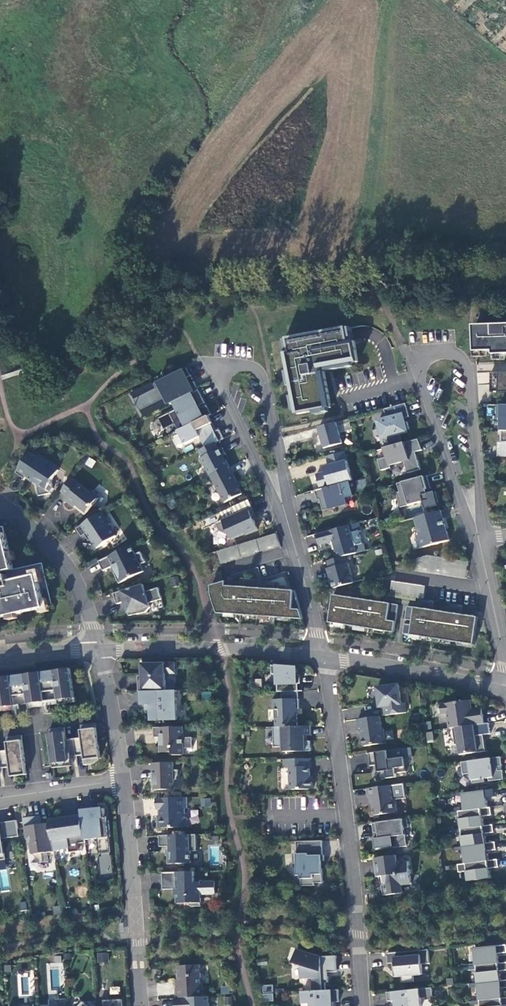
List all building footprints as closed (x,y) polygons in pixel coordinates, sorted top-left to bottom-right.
[(476,327),(478,352),(495,352),(496,356),(505,356),(505,320),(504,320),(504,326),(476,327)] [(294,417),(336,409),(328,371),(361,366),(352,334),(350,325),(281,339),(294,417)] [(158,390),(136,401),(137,404),(136,404),(138,410),(140,409),(142,412),(168,398),(172,405),(175,403),(199,391),(195,382),(190,385),(187,379),(192,377),(188,369),(156,385),(158,390)] [(492,373),(492,394),(505,394),(505,373),(492,373)] [(151,384),(128,391),(130,397),(153,390),(151,384)] [(200,391),(199,391),(175,403),(179,410),(160,419),(165,430),(176,425),(180,432),(210,417),(213,415),(200,391)] [(407,404),(386,410),(389,420),(380,422),(384,439),(389,438),(391,448),(404,444),(401,435),(411,432),(407,419),(411,418),(407,404)] [(180,432),(186,445),(201,438),(207,449),(217,444),(225,440),(221,431),(216,433),(211,425),(214,424),(210,417),(180,432)] [(338,423),(320,428),(326,449),(344,444),(338,423)] [(391,448),(386,449),(388,458),(379,461),(382,471),(392,469),(391,466),(406,462),(408,474),(421,471),(417,453),(423,451),(420,440),(404,444),(391,448)] [(207,449),(201,452),(204,458),(202,460),(205,467),(207,466),(212,477),(230,468),(225,457),(228,456),(224,449),(221,450),(217,444),(207,449)] [(27,479),(28,477),(38,484),(40,496),(48,495),(54,486),(53,482),(60,471),(40,458),(40,459),(31,453),(17,473),(27,479)] [(328,458),(330,467),(326,468),(327,473),(318,475),(322,490),(351,482),(354,481),(346,453),(328,458)] [(212,477),(226,504),(243,495),(237,483),(238,482),(234,474),(233,475),(230,468),(212,477)] [(398,494),(402,509),(425,502),(427,508),(440,504),(436,493),(433,494),(429,495),(428,491),(432,490),(429,476),(399,485),(401,493),(398,494)] [(96,507),(103,499),(95,492),(93,494),(74,479),(62,492),(69,498),(66,501),(75,508),(77,506),(87,514),(94,505),(96,507)] [(355,497),(351,482),(322,490),(316,491),(319,501),(321,500),(324,512),(349,505),(347,499),(355,497)] [(247,536),(259,530),(255,520),(259,518),(254,508),(217,524),(220,531),(230,535),(232,540),(247,534),(247,536)] [(104,512),(78,529),(83,537),(88,534),(98,549),(117,537),(110,526),(112,524),(104,512)] [(418,539),(421,549),(450,541),(448,532),(446,533),(445,528),(447,528),(442,512),(416,519),(421,536),(418,539)] [(352,534),(350,527),(318,535),(321,546),(334,542),(339,559),(358,554),(356,547),(364,544),(360,532),(352,534)] [(0,529),(0,619),(45,609),(38,576),(10,581),(8,576),(3,577),(2,573),(14,571),(6,528),(0,529)] [(278,534),(218,552),(222,565),(281,547),(278,534)] [(133,547),(100,562),(105,572),(115,567),(118,572),(115,573),(120,584),(145,572),(142,565),(147,563),(142,553),(137,555),(133,547)] [(470,562),(429,556),(419,559),(417,571),(467,579),(470,562)] [(335,591),(355,586),(347,559),(328,563),(335,591)] [(222,572),(217,574),(219,583),(225,581),(222,572)] [(170,578),(171,586),(179,585),(178,576),(170,578)] [(228,582),(213,587),(213,594),(214,600),(219,614),(304,620),(296,592),(228,587),(228,582)] [(427,588),(393,583),(391,594),(425,599),(427,588)] [(126,603),(130,616),(147,613),(152,608),(150,604),(163,600),(160,589),(147,592),(145,585),(115,594),(118,605),(126,603)] [(403,607),(337,597),(332,624),(399,634),(403,607)] [(479,619),(408,608),(404,636),(476,647),(479,619)] [(177,674),(176,663),(143,664),(144,683),(140,683),(140,692),(143,692),(177,691),(167,691),(167,674),(177,674)] [(299,668),(273,666),(273,675),(278,675),(281,675),(281,693),(283,693),(299,692),(299,685),(302,685),(302,676),(299,676),(299,668)] [(76,698),(71,669),(0,678),(0,708),(76,698)] [(400,686),(378,689),(381,708),(385,707),(386,716),(407,714),(406,704),(403,704),(400,686)] [(177,691),(143,692),(143,693),(144,704),(143,704),(143,705),(152,705),(153,720),(152,720),(152,721),(179,720),(178,720),(178,709),(178,708),(177,692),(178,692),(178,691),(177,691)] [(283,700),(274,700),(274,710),(276,710),(277,728),(298,727),(298,715),(296,715),(296,710),(300,710),(300,700),(283,700)] [(454,729),(485,725),(484,716),(479,716),(478,709),(473,710),(472,701),(442,705),(443,715),(449,714),(451,729),(454,729)] [(381,717),(358,720),(360,729),(363,729),(365,747),(387,744),(385,730),(383,730),(381,717)] [(66,728),(50,730),(55,764),(70,762),(69,758),(85,756),(86,760),(102,759),(97,724),(82,726),(83,739),(67,740),(66,728)] [(492,735),(490,724),(485,725),(454,729),(456,746),(459,745),(461,756),(487,752),(485,742),(483,740),(482,740),(481,736),(492,735)] [(185,749),(194,749),(194,738),(185,738),(185,727),(155,728),(156,738),(160,738),(162,738),(163,744),(161,744),(161,753),(174,753),(174,756),(185,755),(185,749)] [(277,728),(275,728),(275,748),(284,748),(284,753),(312,752),(311,742),(306,742),(306,737),(312,736),(312,727),(298,727),(277,728)] [(11,767),(12,772),(28,770),(22,737),(8,738),(10,751),(0,752),(0,769),(11,767)] [(388,751),(370,754),(371,767),(379,766),(380,773),(381,773),(382,780),(397,778),(397,774),(407,773),(405,758),(390,760),(388,751)] [(503,767),(502,758),(462,763),(464,775),(472,774),(473,784),(486,783),(485,780),(490,779),(490,782),(505,780),(504,771),(499,772),(499,768),(503,767)] [(292,790),(314,790),(313,780),(311,781),(311,768),(312,768),(312,759),(287,760),(287,769),(291,769),(292,790)] [(179,771),(175,771),(175,763),(153,764),(153,772),(155,772),(155,791),(175,790),(175,780),(177,780),(178,778),(179,775),(179,772),(179,771)] [(405,784),(368,790),(369,798),(373,798),(375,816),(399,813),(397,801),(407,799),(405,784)] [(495,790),(464,794),(465,802),(466,812),(489,809),(487,799),(496,798),(495,790)] [(189,820),(186,818),(186,809),(188,809),(188,798),(158,799),(158,810),(161,810),(161,816),(159,819),(159,826),(161,829),(189,828),(189,820)] [(94,810),(93,808),(82,810),(82,812),(86,840),(99,839),(102,877),(116,876),(110,838),(111,838),(110,821),(104,822),(103,819),(105,819),(104,809),(94,810)] [(466,812),(460,813),(461,820),(462,830),(463,830),(485,827),(483,817),(492,816),(491,808),(489,809),(466,812)] [(191,824),(199,823),(198,809),(190,810),(191,824)] [(51,824),(55,852),(70,850),(71,853),(80,852),(79,844),(87,843),(86,840),(82,812),(67,814),(69,821),(63,822),(62,819),(51,820),(51,824)] [(48,853),(55,852),(51,824),(41,825),(41,822),(42,822),(41,816),(25,819),(27,835),(30,837),(28,840),(34,844),(32,846),(33,855),(41,860),(41,863),(49,862),(48,853)] [(410,828),(409,819),(373,824),(375,834),(379,833),(380,839),(375,839),(377,850),(394,847),(395,849),(408,847),(406,835),(405,835),(404,829),(410,828)] [(18,821),(3,823),(4,829),(0,830),(0,861),(7,860),(4,839),(20,837),(18,821)] [(485,827),(463,830),(464,837),(463,838),(464,847),(465,847),(487,844),(486,835),(495,833),(494,826),(485,827)] [(198,852),(197,835),(160,836),(161,847),(171,847),(171,852),(168,852),(169,865),(192,864),(191,852),(198,852)] [(302,887),(315,886),(315,884),(323,883),(323,869),(318,869),(317,862),(325,862),(325,856),(324,856),(323,842),(297,842),(298,855),(294,855),(294,865),(298,864),(298,876),(302,876),(302,887)] [(487,844),(465,847),(466,855),(465,855),(466,865),(489,862),(488,852),(497,851),(496,843),(487,844)] [(398,864),(397,856),(377,859),(380,877),(385,877),(386,885),(383,886),(384,896),(404,894),(403,886),(413,885),(410,862),(398,864)] [(466,865),(459,866),(460,873),(468,872),(469,882),(491,879),(490,869),(499,868),(498,860),(489,862),(466,865)] [(196,883),(195,872),(164,873),(164,890),(175,890),(178,893),(178,904),(189,904),(192,907),(202,907),(202,895),(216,895),(216,882),(196,883)] [(500,964),(499,954),(505,954),(505,946),(476,949),(477,957),(476,957),(477,966),(478,966),(500,964)] [(337,956),(322,957),(298,950),(294,964),(303,966),(303,980),(313,979),(314,992),(327,991),(326,983),(329,983),(329,973),(338,973),(337,956)] [(430,964),(429,950),(388,954),(389,964),(393,964),(394,973),(397,973),(398,977),(402,977),(403,984),(415,983),(414,976),(423,975),(422,965),(430,964)] [(97,962),(109,961),(108,952),(97,953),(97,962)] [(501,981),(500,972),(505,971),(505,963),(500,964),(478,966),(478,974),(479,984),(501,981)] [(179,988),(177,988),(177,999),(204,997),(204,984),(202,984),(201,965),(179,967),(180,981),(178,981),(179,988)] [(503,999),(502,989),(505,989),(505,981),(501,981),(479,984),(480,991),(481,1001),(503,999)] [(274,985),(264,986),(264,994),(275,993),(274,985)] [(388,993),(389,1002),(396,1001),(397,1005),(422,1005),(422,999),(427,998),(427,1001),(434,1000),(433,989),(388,993)] [(333,1003),(340,1002),(339,990),(327,991),(314,992),(303,992),(304,1004),(312,1004),(312,1005),(333,1005),(333,1003)] [(210,997),(204,997),(177,999),(176,999),(176,1005),(210,1005),(210,997)]
